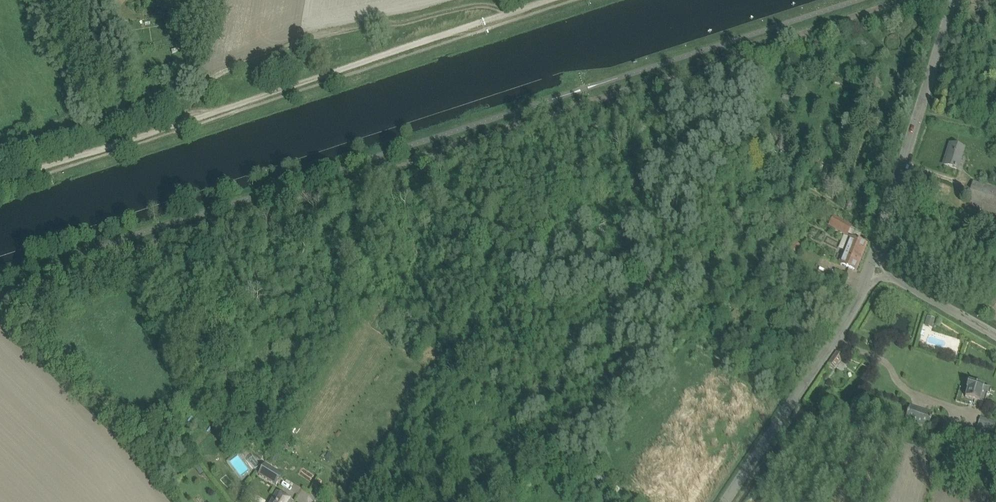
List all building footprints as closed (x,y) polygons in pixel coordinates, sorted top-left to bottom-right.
[(944,165),(954,168),(957,169),(964,148),(951,144),(944,165)] [(973,182),(968,200),(969,200),(967,206),(995,215),(995,189),(973,182)] [(834,215),(829,225),(847,235),(853,225),(834,215)] [(866,243),(850,237),(840,263),(856,270),(866,243)] [(794,242),(790,250),(797,253),(801,245),(794,242)] [(788,251),(785,256),(792,260),(795,256),(788,251)] [(823,276),(820,281),(827,285),(830,280),(823,276)] [(927,316),(925,325),(932,327),(935,318),(927,316)] [(837,352),(829,363),(835,367),(843,356),(837,352)] [(973,406),(975,401),(984,404),(987,395),(989,396),(991,389),(968,382),(966,390),(960,388),(956,401),(973,406)] [(928,427),(933,414),(910,406),(905,419),(928,427)] [(974,439),(989,444),(992,435),(976,431),(974,439)] [(259,475),(276,485),(283,473),(265,463),(259,475)] [(278,492),(271,501),(294,501),(278,492)]
